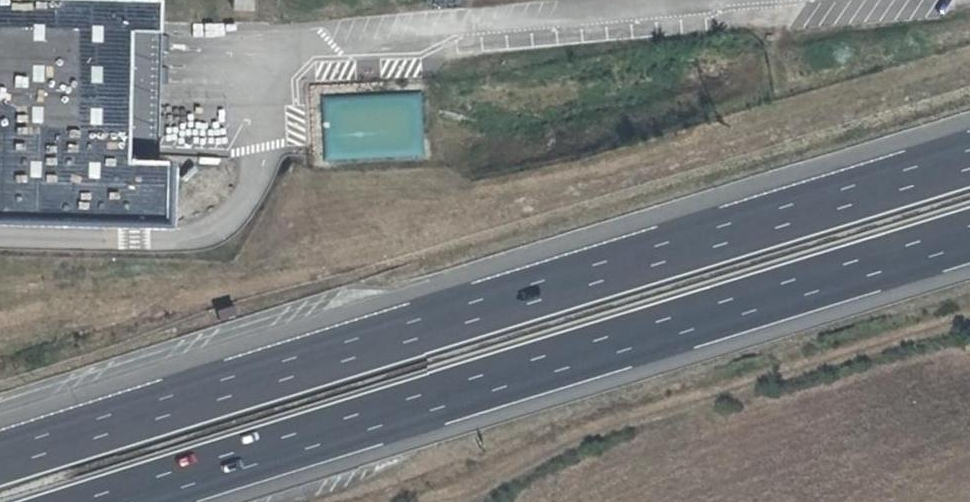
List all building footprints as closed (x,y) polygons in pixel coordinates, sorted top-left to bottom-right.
[(125,149),(129,22),(168,23),(169,0),(0,0),(0,206),(163,210),(165,150),(125,149)] [(129,22),(125,149),(165,150),(168,23),(129,22)]
